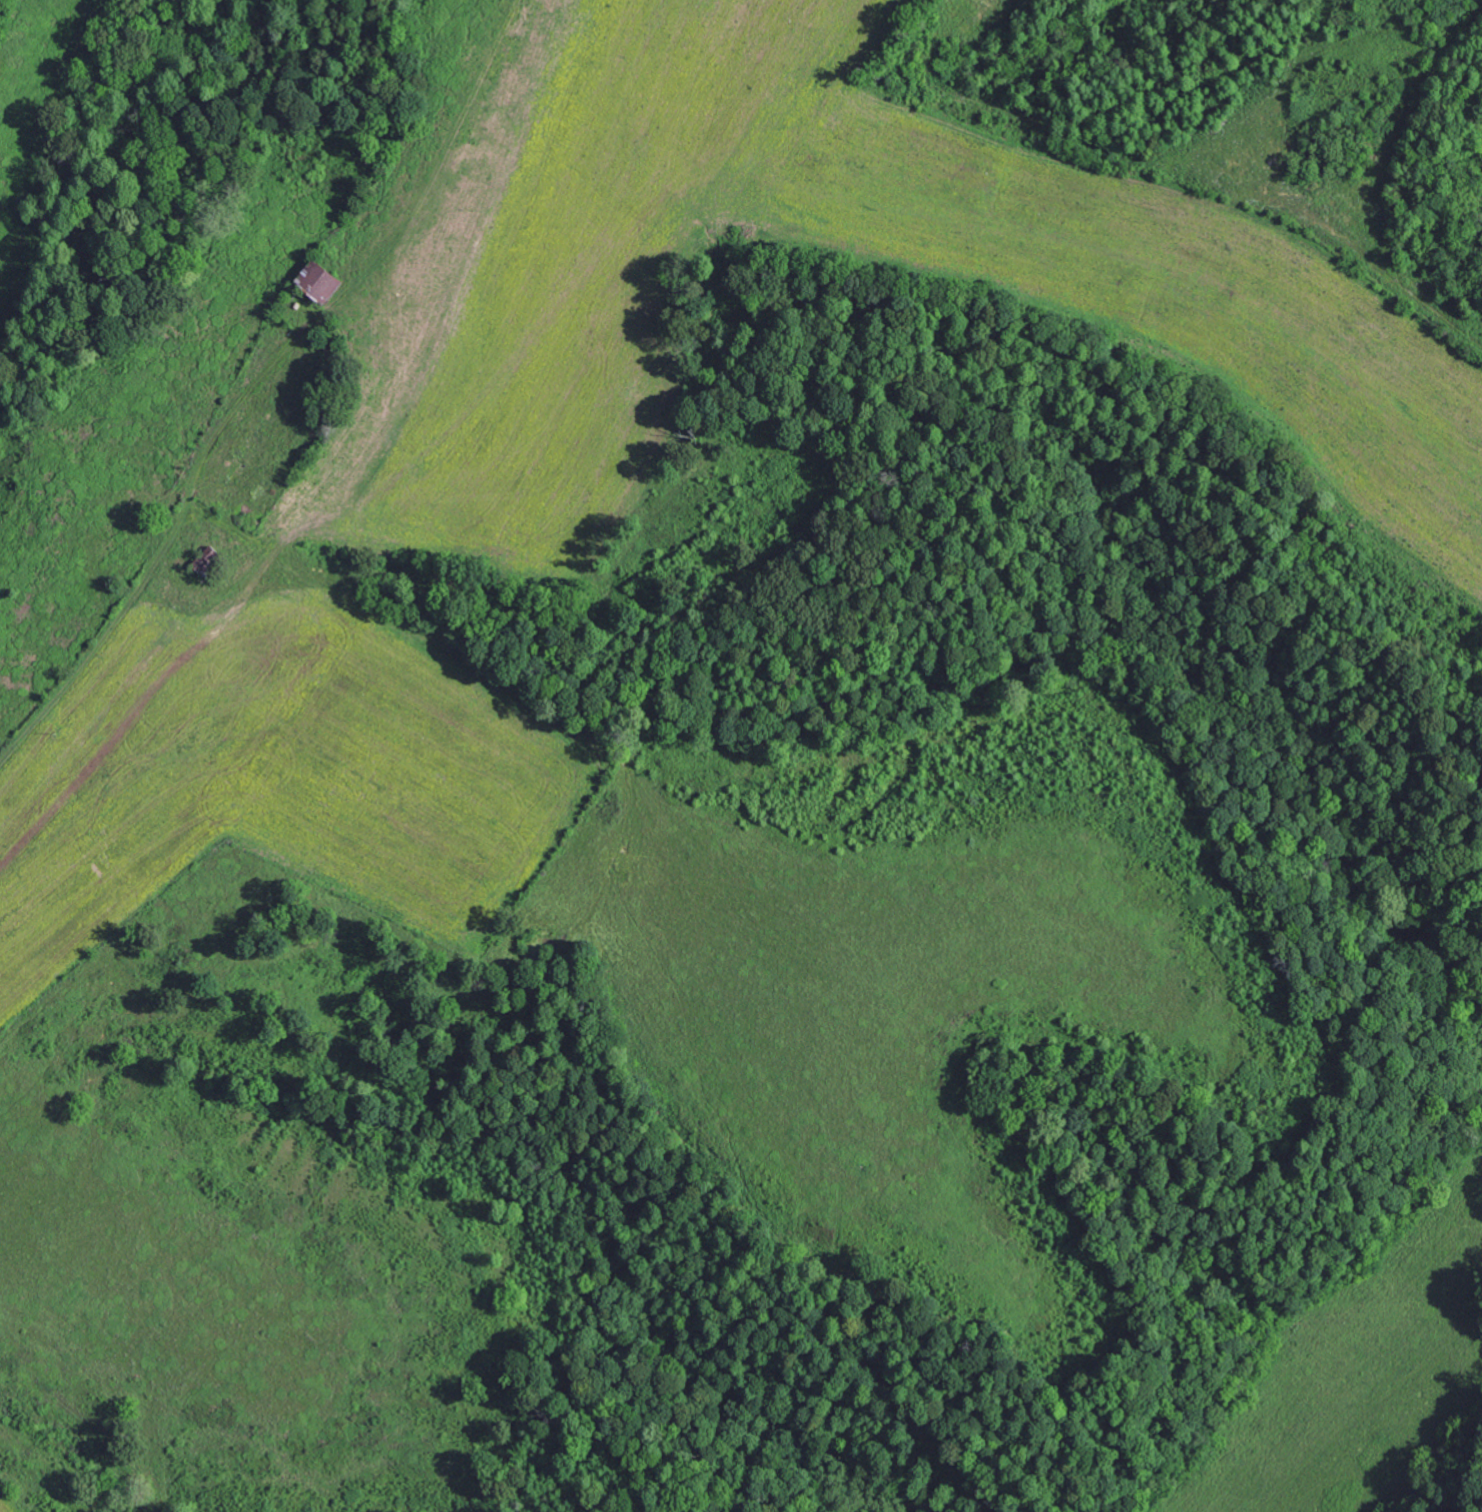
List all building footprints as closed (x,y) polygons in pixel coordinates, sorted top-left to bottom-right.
[(321,303),(336,279),(304,259),(289,283),(321,303)]
